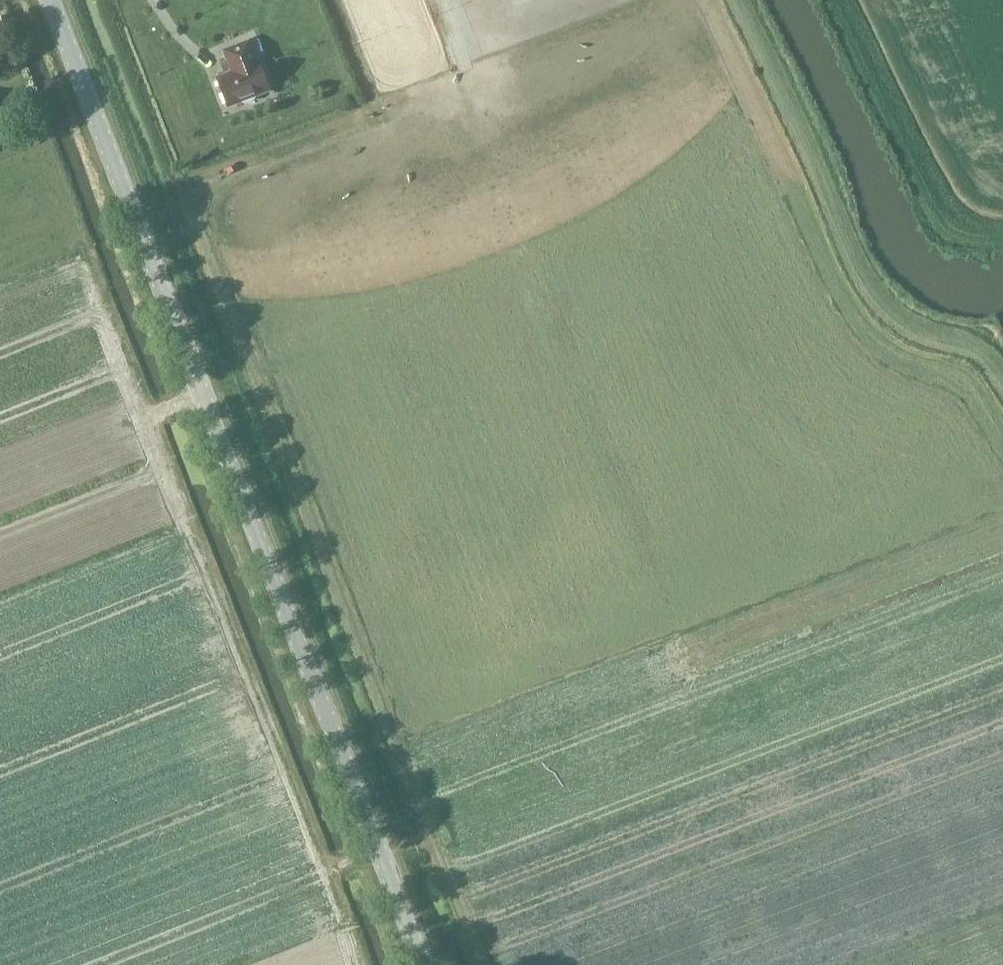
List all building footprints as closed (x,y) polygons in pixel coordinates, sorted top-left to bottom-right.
[(249,104),(252,102),(254,97),(268,92),(257,63),(255,64),(247,43),(223,52),(231,73),(216,79),(228,108),(240,103),(244,105),(249,104)]
